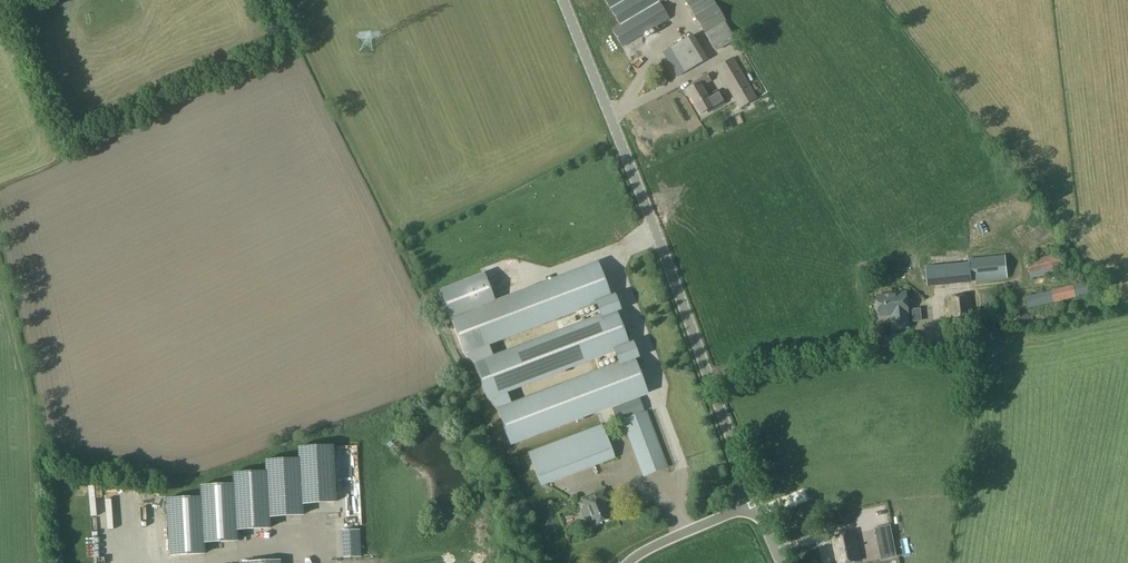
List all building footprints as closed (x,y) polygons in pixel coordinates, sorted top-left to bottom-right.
[(619,25),(611,29),(622,47),(659,25),(668,19),(659,2),(663,0),(605,0),(619,25)] [(705,33),(725,21),(712,0),(685,0),(705,33)] [(662,53),(677,77),(707,60),(692,36),(670,48),(662,53)] [(757,98),(733,57),(715,68),(739,109),(757,98)] [(692,102),(705,95),(701,87),(711,81),(706,74),(690,84),(692,87),(685,91),(692,102)] [(705,95),(692,102),(699,115),(705,111),(706,115),(724,104),(717,90),(706,97),(705,95)] [(1032,279),(1053,274),(1052,268),(1063,265),(1059,253),(1027,261),(1032,279)] [(926,267),(928,287),(972,282),(1008,278),(1006,255),(970,259),(970,263),(926,267)] [(484,275),(441,291),(465,355),(474,365),(487,399),(497,410),(511,445),(646,394),(633,360),(638,358),(632,344),(628,346),(615,313),(620,311),(614,297),(610,298),(597,264),(494,303),(484,275)] [(1028,309),(1093,293),(1091,281),(1025,297),(1028,309)] [(995,306),(993,292),(984,294),(986,314),(997,312),(997,306),(995,306)] [(892,316),(893,330),(909,328),(906,294),(890,295),(887,298),(877,299),(879,317),(892,316)] [(951,324),(972,321),(970,296),(948,298),(951,324)] [(667,467),(646,412),(622,421),(643,476),(667,467)] [(614,458),(601,425),(529,453),(541,485),(614,458)] [(336,503),(332,445),(301,447),(301,460),(268,461),(268,472),(235,473),(235,485),(202,486),(202,498),(168,499),(170,555),(205,554),(204,543),(238,541),(237,530),(271,529),(270,518),(304,516),(303,505),(336,503)] [(582,499),(585,507),(581,508),(580,513),(582,519),(586,520),(590,519),(592,525),(610,518),(604,502),(608,500),(604,490),(582,499)] [(850,518),(877,517),(876,503),(849,504),(850,518)] [(892,537),(890,526),(876,529),(880,549),(893,546),(894,546),(892,537)] [(361,557),(359,530),(341,531),(342,558),(361,557)] [(855,533),(832,538),(837,562),(848,562),(861,560),(855,533)] [(862,548),(862,561),(873,561),(873,547),(862,548)]
